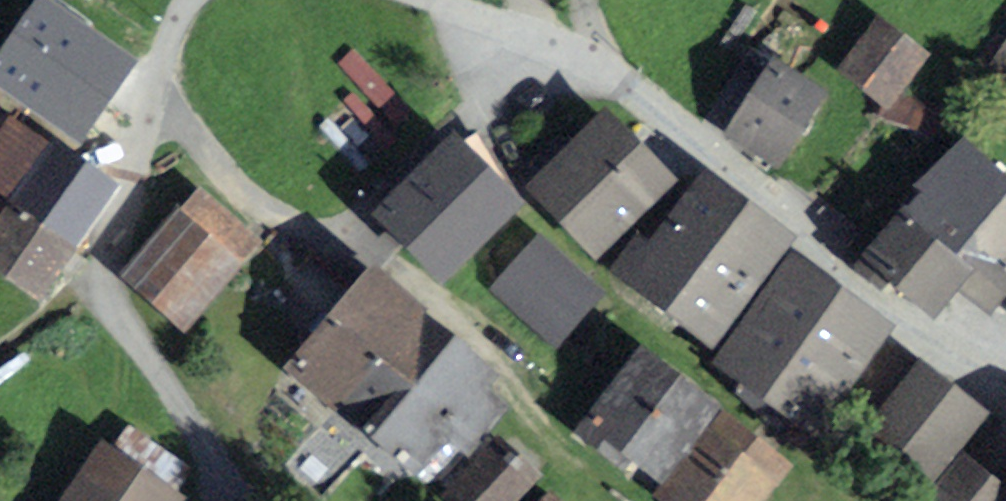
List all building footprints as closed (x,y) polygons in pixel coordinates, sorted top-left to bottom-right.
[(39,0),(0,55),(0,94),(86,154),(119,107),(110,100),(134,67),(39,0)] [(932,64),(881,22),(840,73),(891,115),(932,64)] [(827,108),(771,69),(723,137),(780,176),(827,108)] [(679,192),(608,116),(524,193),(596,270),(679,192)] [(11,122),(0,138),(0,279),(42,307),(118,194),(11,122)] [(904,217),(978,279),(996,296),(1005,285),(1005,183),(964,147),(904,217)] [(520,218),(454,148),(373,225),(440,295),(520,218)] [(796,246),(704,175),(648,248),(637,239),(608,277),(711,356),(796,246)] [(241,272),(176,215),(117,281),(182,338),(241,272)] [(978,279),(904,217),(861,268),(936,330),(978,279)] [(606,300),(541,238),(487,294),(553,356),(606,300)] [(892,336),(792,263),(713,372),(813,444),(892,336)] [(501,383),(373,275),(285,378),(413,487),(446,447),(467,465),(510,415),(489,397),(501,383)] [(721,418),(642,352),(571,436),(607,466),(620,450),(663,486),(708,433),(721,418)] [(990,422),(923,367),(873,427),(941,482),(990,422)] [(708,433),(663,486),(653,500),(771,500),(781,488),(708,433)] [(498,445),(446,500),(447,500),(524,500),(540,484),(498,445)] [(97,449),(62,500),(173,500),(97,449)] [(963,460),(930,500),(1005,500),(1005,497),(963,460)]
